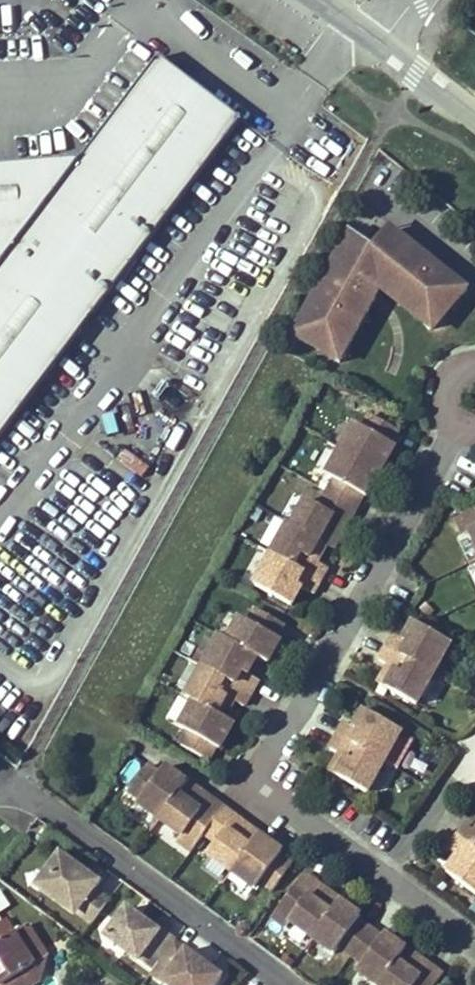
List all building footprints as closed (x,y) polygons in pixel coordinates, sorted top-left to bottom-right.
[(156,48),(78,154),(0,160),(0,425),(238,110),(196,78),(156,48)] [(440,268),(391,230),(387,235),(436,274),(440,268)] [(360,237),(352,233),(334,267),(311,306),(318,309),(333,282),(342,274),(360,237)] [(363,255),(354,270),(385,291),(389,285),(408,299),(405,303),(419,319),(423,313),(438,325),(447,314),(470,292),(440,268),(436,274),(387,235),(368,260),(363,255)] [(367,317),(376,301),(342,274),(333,282),(318,309),(311,306),(294,337),(335,360),(336,360),(345,343),(351,347),(361,328),(355,324),(361,314),(367,317)] [(408,299),(389,285),(385,291),(403,305),(405,303),(408,299)] [(433,333),(438,325),(423,313),(419,319),(433,333)] [(361,328),(367,317),(361,314),(355,324),(361,328)] [(336,360),(335,360),(334,362),(340,365),(351,347),(345,343),(336,360)] [(343,450),(382,473),(390,459),(385,457),(392,445),(400,432),(373,416),(365,430),(357,425),(343,450)] [(390,459),(397,447),(392,445),(385,457),(390,459)] [(375,487),(382,473),(343,450),(328,476),(336,481),(329,494),(356,510),(364,496),(370,484),(375,487)] [(368,499),(375,487),(370,484),(364,496),(368,499)] [(348,523),(356,510),(329,494),(321,508),(308,500),(293,525),(328,545),(334,549),(342,534),(338,532),(344,521),(348,523)] [(458,520),(465,536),(472,533),(474,539),(474,512),(458,520)] [(344,521),(338,532),(342,534),(348,523),(344,521)] [(320,558),(328,545),(293,525),(290,524),(273,555),(320,581),(327,568),(318,563),(310,558),(312,554),(320,558)] [(312,554),(310,558),(318,563),(320,558),(312,554)] [(313,594),(320,581),(273,555),(255,586),(293,607),(300,593),(295,590),(297,586),(302,588),(313,594)] [(241,618),(229,640),(258,656),(268,662),(276,650),(271,647),(277,636),(284,624),(257,609),(250,623),(241,618)] [(404,640),(393,634),(386,647),(433,673),(450,643),(414,622),(406,636),(411,639),(409,642),(404,640)] [(250,670),(258,656),(229,640),(221,636),(204,667),(251,694),(258,680),(247,674),(242,671),(245,667),(250,670)] [(276,650),(282,639),(277,636),(271,647),(276,650)] [(386,670),(378,683),(416,704),(433,673),(386,647),(378,660),(388,665),(396,670),(393,674),(386,670)] [(396,670),(388,665),(386,670),(393,674),(396,670)] [(251,694),(204,667),(186,698),(194,702),(180,728),(188,732),(181,745),(208,760),(216,747),(222,735),(226,738),(234,723),(225,717),(232,705),(224,701),(226,697),(234,701),(244,707),(251,694)] [(234,701),(226,697),(224,701),(232,705),(234,701)] [(343,722),(336,735),(383,762),(400,731),(364,710),(356,724),(361,726),(359,731),(354,728),(343,722)] [(401,732),(388,762),(398,767),(411,737),(401,732)] [(220,750),(226,738),(222,735),(216,747),(220,750)] [(336,758),(328,771),(366,793),(383,762),(336,735),(329,748),(338,754),(346,758),(344,762),(336,758)] [(346,758),(338,754),(336,758),(344,762),(346,758)] [(136,803),(157,819),(184,783),(172,774),(169,778),(159,771),(156,775),(145,766),(126,791),(139,800),(136,803)] [(184,783),(157,819),(179,835),(174,841),(188,851),(201,833),(220,809),(207,798),(204,802),(194,795),(197,791),(185,782),(184,783)] [(207,798),(197,791),(194,795),(204,802),(207,798)] [(232,817),(220,808),(220,809),(201,833),(213,842),(204,854),(227,872),(255,835),(255,834),(242,825),(239,829),(229,821),(232,817)] [(242,825),(232,817),(229,821),(239,829),(242,825)] [(474,849),(474,831),(464,824),(456,836),(474,849)] [(267,845),(255,835),(227,872),(251,890),(257,883),(269,892),(288,867),(264,849),(267,845)] [(456,836),(447,848),(457,855),(462,859),(459,862),(454,860),(445,872),(474,894),(474,849),(456,836)] [(73,911),(91,924),(107,901),(93,891),(96,887),(81,876),(83,872),(59,854),(44,875),(47,877),(38,890),(71,914),(73,911)] [(315,883),(302,873),(270,916),(284,927),(288,921),(311,937),(337,900),(338,899),(325,890),(323,895),(312,887),(315,883)] [(315,883),(312,887),(323,895),(325,890),(315,883)] [(11,916),(0,900),(0,924),(7,919),(11,916)] [(349,908),(337,900),(311,937),(331,952),(337,944),(349,954),(367,928),(355,920),(345,912),(349,908)] [(358,915),(349,908),(345,912),(355,920),(358,915)] [(173,942),(176,939),(160,928),(158,932),(126,909),(106,938),(152,972),(173,942)] [(0,924),(0,925),(8,937),(13,933),(15,932),(7,919),(0,924)] [(0,925),(0,984),(31,984),(40,979),(33,968),(35,966),(13,933),(8,937),(0,925)] [(379,937),(367,928),(349,954),(361,962),(356,970),(377,984),(403,947),(392,939),(389,944),(379,937)] [(392,939),(382,933),(379,937),(389,944),(392,939)] [(150,974),(164,984),(216,984),(221,978),(216,974),(208,968),(173,942),(152,972),(150,974)] [(403,947),(377,984),(378,984),(432,984),(440,973),(426,963),(423,967),(413,959),(416,955),(403,947)] [(426,963),(416,955),(413,959),(423,967),(426,963)] [(211,965),(208,968),(216,974),(218,970),(211,965)]
